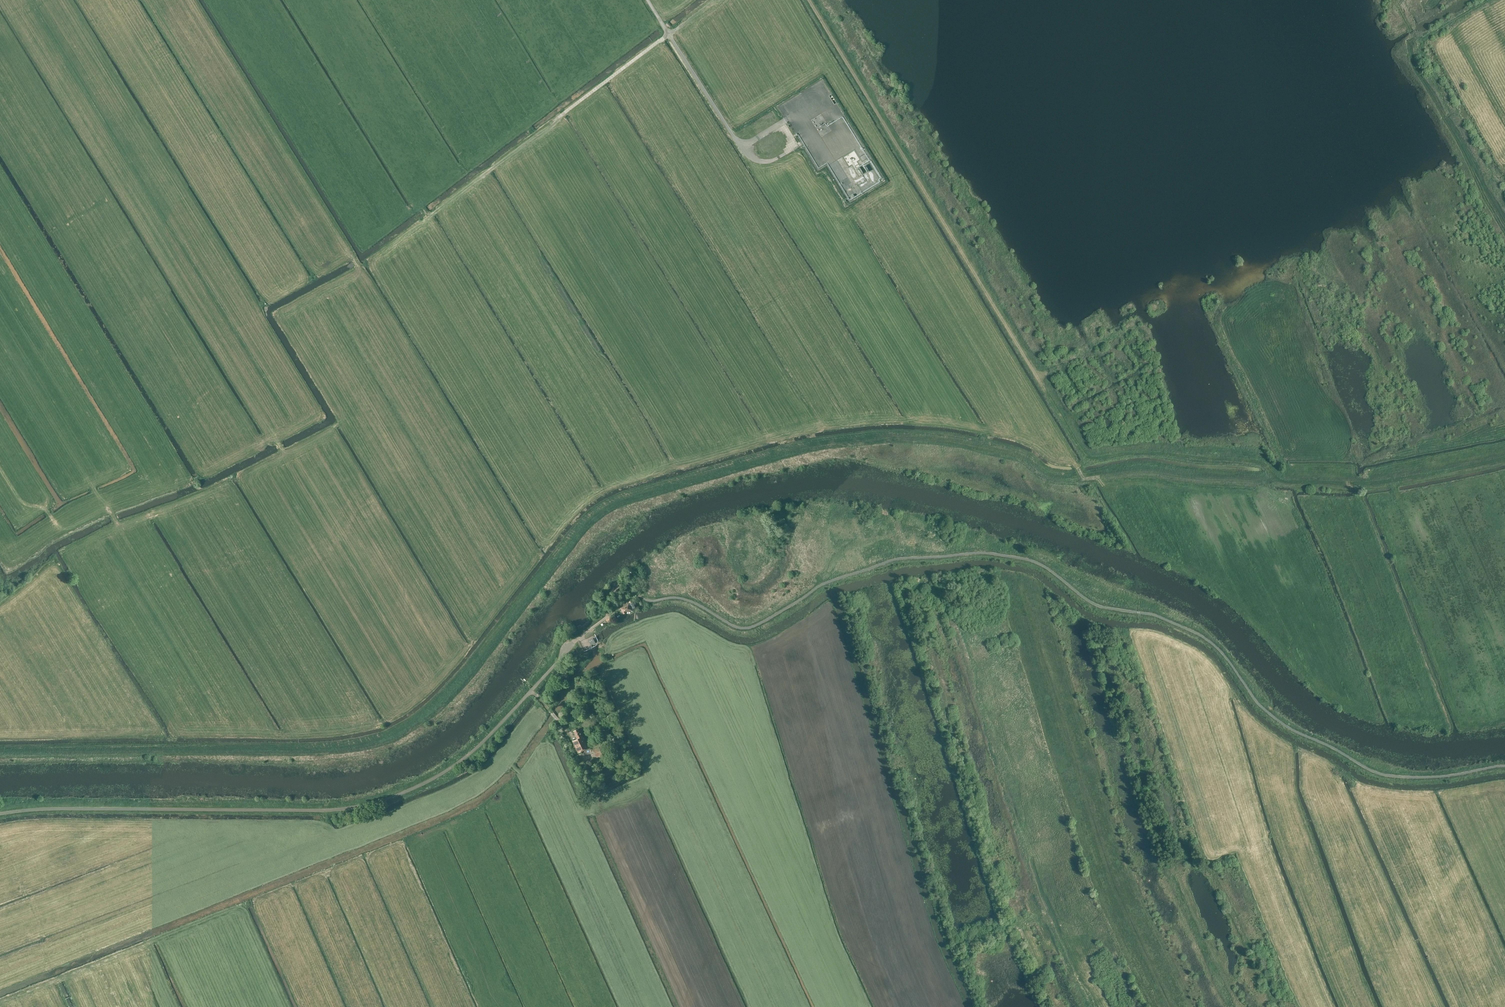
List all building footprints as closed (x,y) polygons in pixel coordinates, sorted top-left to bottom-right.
[(813,117),(823,135),(833,129),(823,111),(813,117)] [(834,125),(834,132),(824,132),(824,139),(827,140),(827,144),(843,144),(843,137),(846,137),(846,130),(844,130),(844,126),(834,125)] [(847,145),(845,145),(845,154),(851,151),(851,145),(852,149),(856,148),(856,140),(858,145),(861,144),(861,141),(859,141),(859,140),(857,134),(854,135),(852,132),(849,133),(849,132),(847,133),(851,133),(851,137),(854,137),(851,138),(851,145),(848,145),(847,145)] [(857,147),(850,151),(858,164),(864,160),(857,147)] [(850,176),(843,179),(846,187),(848,186),(847,184),(853,181),(850,176)] [(860,182),(853,187),(857,194),(864,190),(860,182)] [(631,610),(628,604),(620,608),(623,614),(631,610)] [(582,737),(578,729),(573,731),(577,739),(573,741),(578,753),(588,748),(582,737)] [(593,750),(597,758),(600,756),(600,757),(602,757),(601,754),(604,753),(601,749),(599,750),(598,748),(593,750)]
